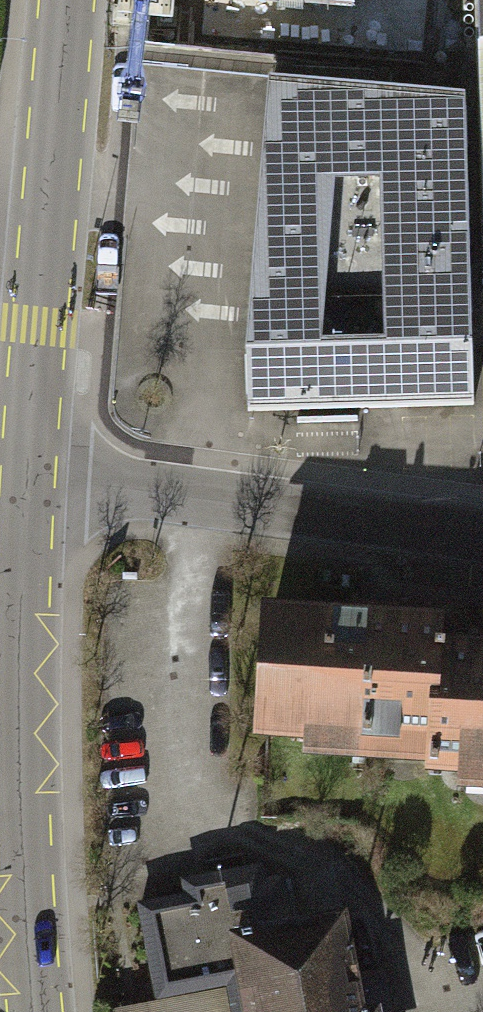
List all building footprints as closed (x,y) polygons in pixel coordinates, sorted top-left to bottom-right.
[(199,19),(333,23),(334,0),(200,0),(199,19)] [(239,423),(478,415),(472,283),(471,250),(482,249),(482,8),(465,8),(467,117),(267,93),(239,423)] [(456,646),(458,622),(268,610),(259,761),(466,774),(465,801),(482,802),(482,648),(456,646)] [(259,1011),(378,1011),(362,917),(308,925),(300,879),(276,883),(273,865),(192,878),(195,897),(148,904),(164,1000),(255,985),(259,1011)]
